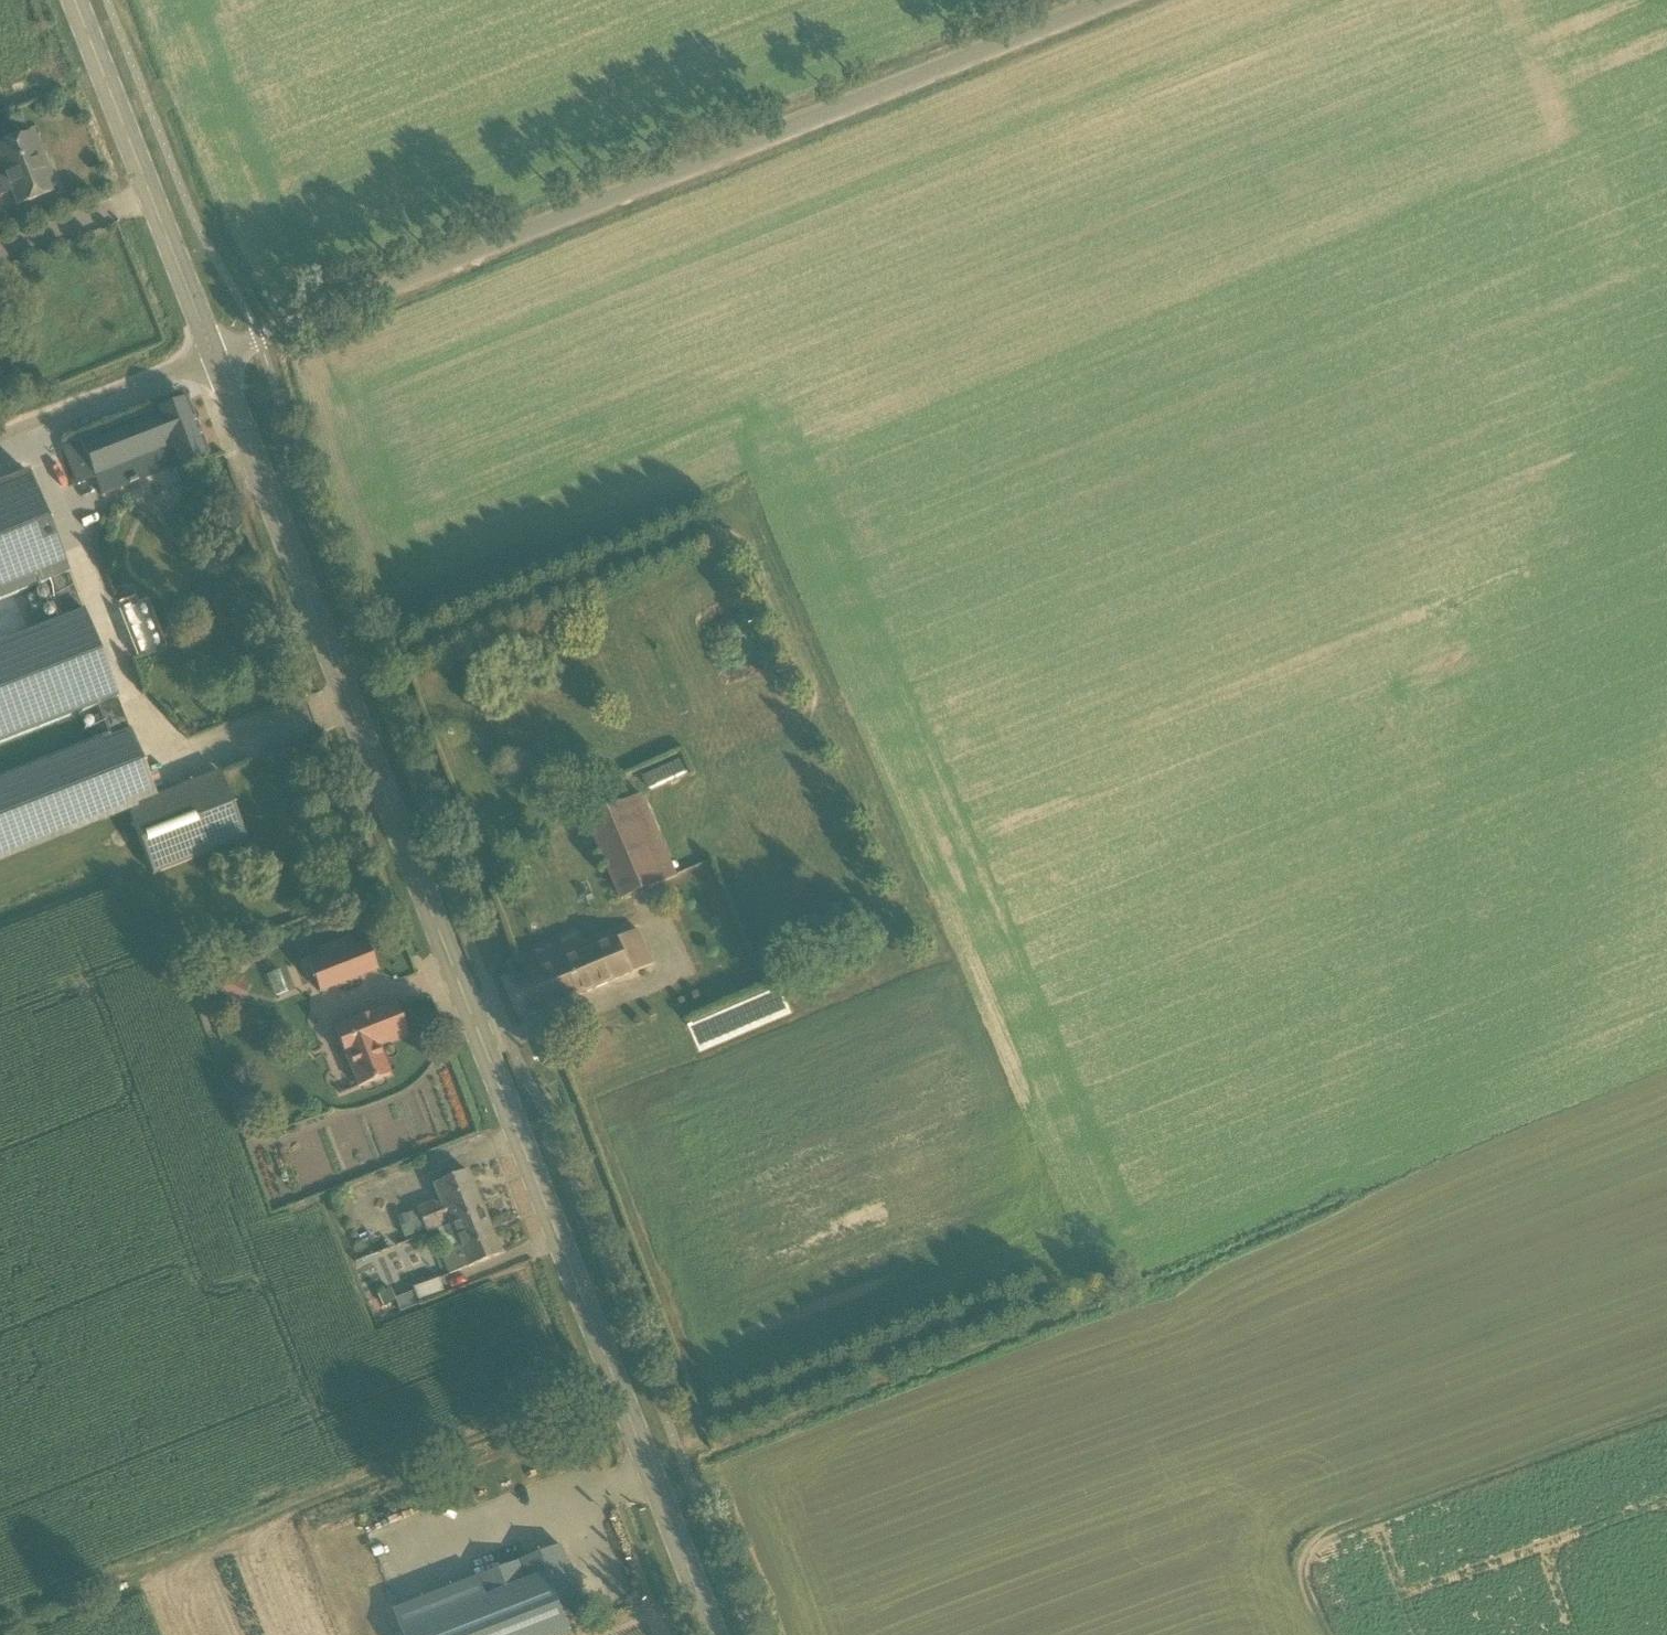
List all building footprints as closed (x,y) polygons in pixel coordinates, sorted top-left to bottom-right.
[(51,193),(45,177),(50,175),(33,133),(0,146),(0,197),(13,192),(18,206),(51,193)] [(77,482),(94,475),(168,446),(177,469),(209,457),(187,400),(64,448),(77,482)] [(48,578),(66,571),(25,473),(0,483),(0,598),(48,578)] [(134,480),(126,498),(159,514),(168,496),(134,480)] [(96,704),(107,733),(128,724),(66,571),(48,578),(65,620),(60,622),(0,646),(0,742),(96,704)] [(123,641),(158,629),(149,605),(115,617),(123,641)] [(107,733),(0,775),(0,861),(138,807),(164,874),(256,837),(228,767),(156,796),(128,724),(107,733)] [(640,775),(646,788),(685,772),(680,758),(640,775)] [(622,901),(664,884),(628,800),(585,819),(622,901)] [(633,977),(620,941),(590,952),(584,955),(575,936),(520,959),(528,977),(511,983),(526,1019),(633,977)] [(368,941),(355,946),(322,959),(309,964),(320,992),(379,969),(368,941)] [(244,980),(229,983),(231,999),(247,997),(244,980)] [(359,1088),(390,1075),(378,1047),(409,1033),(395,1000),(333,1027),(359,1088)] [(473,1233),(490,1226),(467,1170),(434,1183),(441,1200),(415,1210),(396,1216),(397,1219),(391,1221),(394,1229),(410,1224),(413,1234),(426,1229),(427,1232),(437,1228),(466,1216),(473,1233)] [(449,1274),(501,1254),(490,1226),(473,1233),(466,1216),(437,1228),(447,1254),(442,1256),(449,1274)] [(391,1288),(378,1293),(382,1306),(396,1301),(391,1288)] [(565,1616),(585,1608),(561,1545),(480,1577),(488,1595),(402,1629),(405,1634),(572,1634),(565,1616)]
